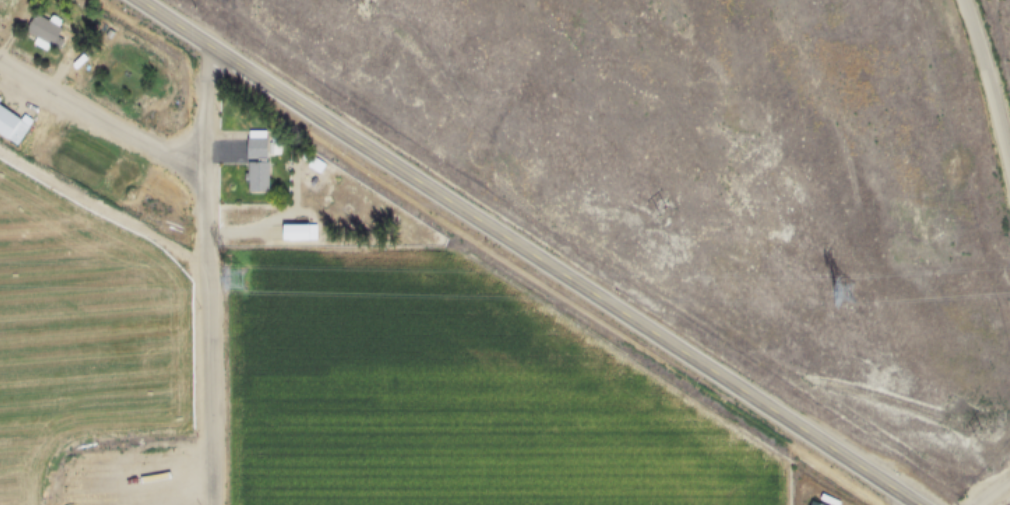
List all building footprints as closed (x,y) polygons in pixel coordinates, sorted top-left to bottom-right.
[(65,39),(60,36),(64,29),(36,13),(25,31),(59,50),(65,39)] [(17,144),(30,125),(0,105),(0,133),(17,144)] [(247,129),(248,137),(245,137),(245,158),(257,158),(257,161),(248,161),(248,172),(245,172),(245,180),(249,180),(249,191),(270,191),(269,162),(267,162),(267,129),(247,129)] [(283,223),(283,239),(310,239),(310,223),(283,223)]
